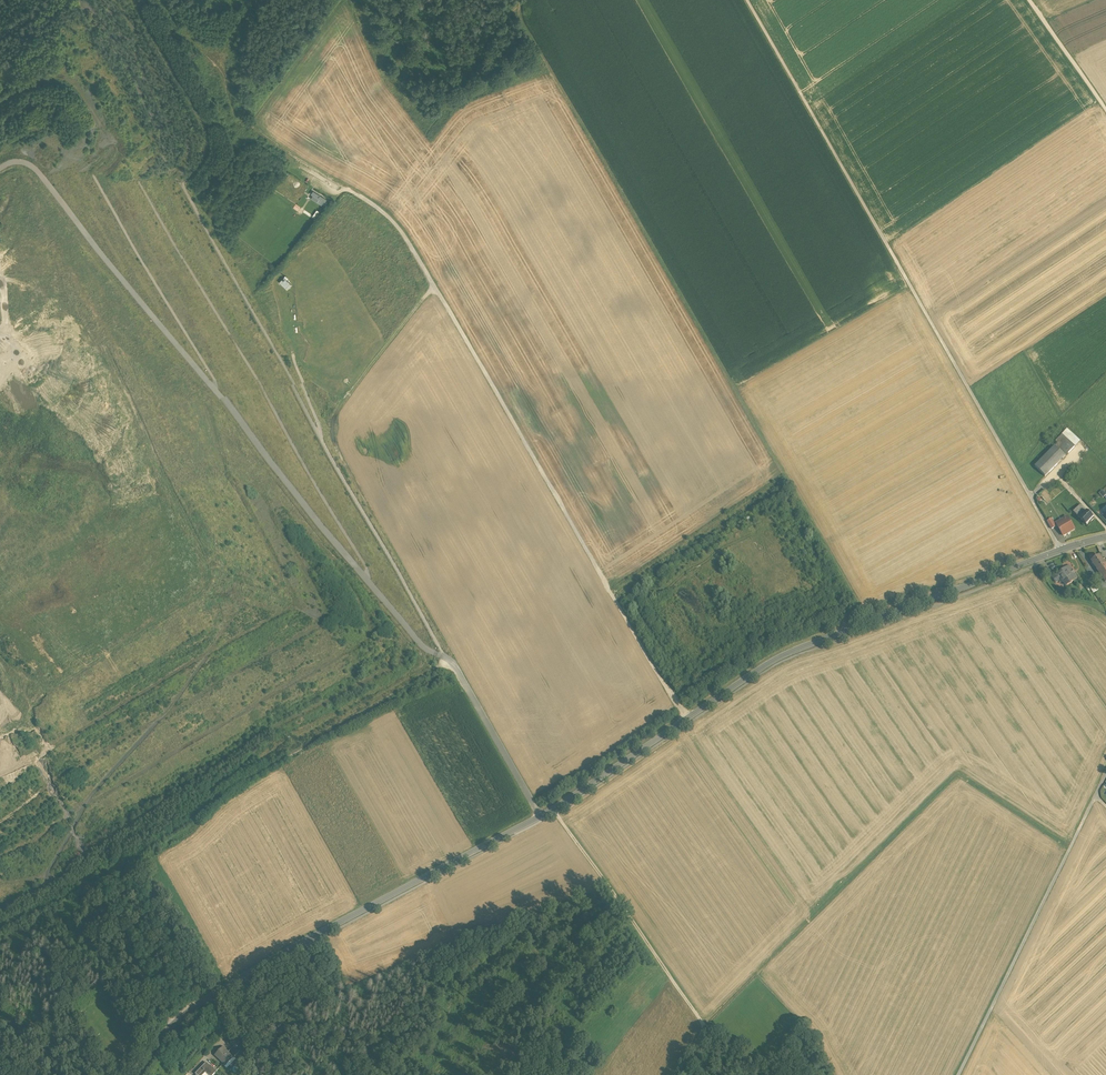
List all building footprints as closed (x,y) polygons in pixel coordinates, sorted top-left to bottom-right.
[(288,183),(291,189),(298,185),(296,180),(288,183)] [(313,190),(311,194),(319,198),(317,201),(323,205),(327,198),(313,190)] [(287,280),(288,279),(285,276),(279,282),(287,290),(292,285),(287,280)] [(1079,442),(1067,429),(1062,434),(1075,446),(1079,442)] [(1075,446),(1062,434),(1056,441),(1058,443),(1055,446),(1065,456),(1075,446)] [(1055,446),(1035,466),(1045,476),(1065,456),(1055,446)] [(1080,505),(1073,512),(1080,518),(1087,511),(1080,505)] [(1093,518),(1087,511),(1080,518),(1086,525),(1090,522),(1094,519),(1093,518)] [(1074,529),(1067,517),(1063,519),(1064,521),(1057,525),(1063,535),(1074,529)] [(1056,526),(1052,519),(1047,521),(1052,529),(1056,526)] [(1099,555),(1091,561),(1097,569),(1105,564),(1099,555)] [(1105,564),(1097,569),(1097,570),(1099,573),(1099,574),(1100,574),(1103,579),(1103,580),(1104,580),(1105,582),(1105,581),(1105,565),(1105,564)] [(1065,568),(1058,573),(1061,578),(1061,579),(1066,586),(1078,578),(1074,573),(1070,575),(1068,572),(1065,568)] [(1058,573),(1053,576),(1057,582),(1061,579),(1061,578),(1058,573)] [(1095,584),(1090,587),(1093,593),(1098,589),(1095,584)] [(126,1020),(131,1015),(119,1002),(114,1005),(126,1020)] [(235,1045),(228,1053),(233,1058),(241,1050),(235,1045)] [(228,1053),(222,1047),(214,1055),(226,1066),(233,1058),(228,1053)] [(206,1062),(195,1074),(196,1074),(203,1074),(205,1073),(207,1074),(213,1074),(217,1072),(213,1067),(212,1068),(206,1062)]
